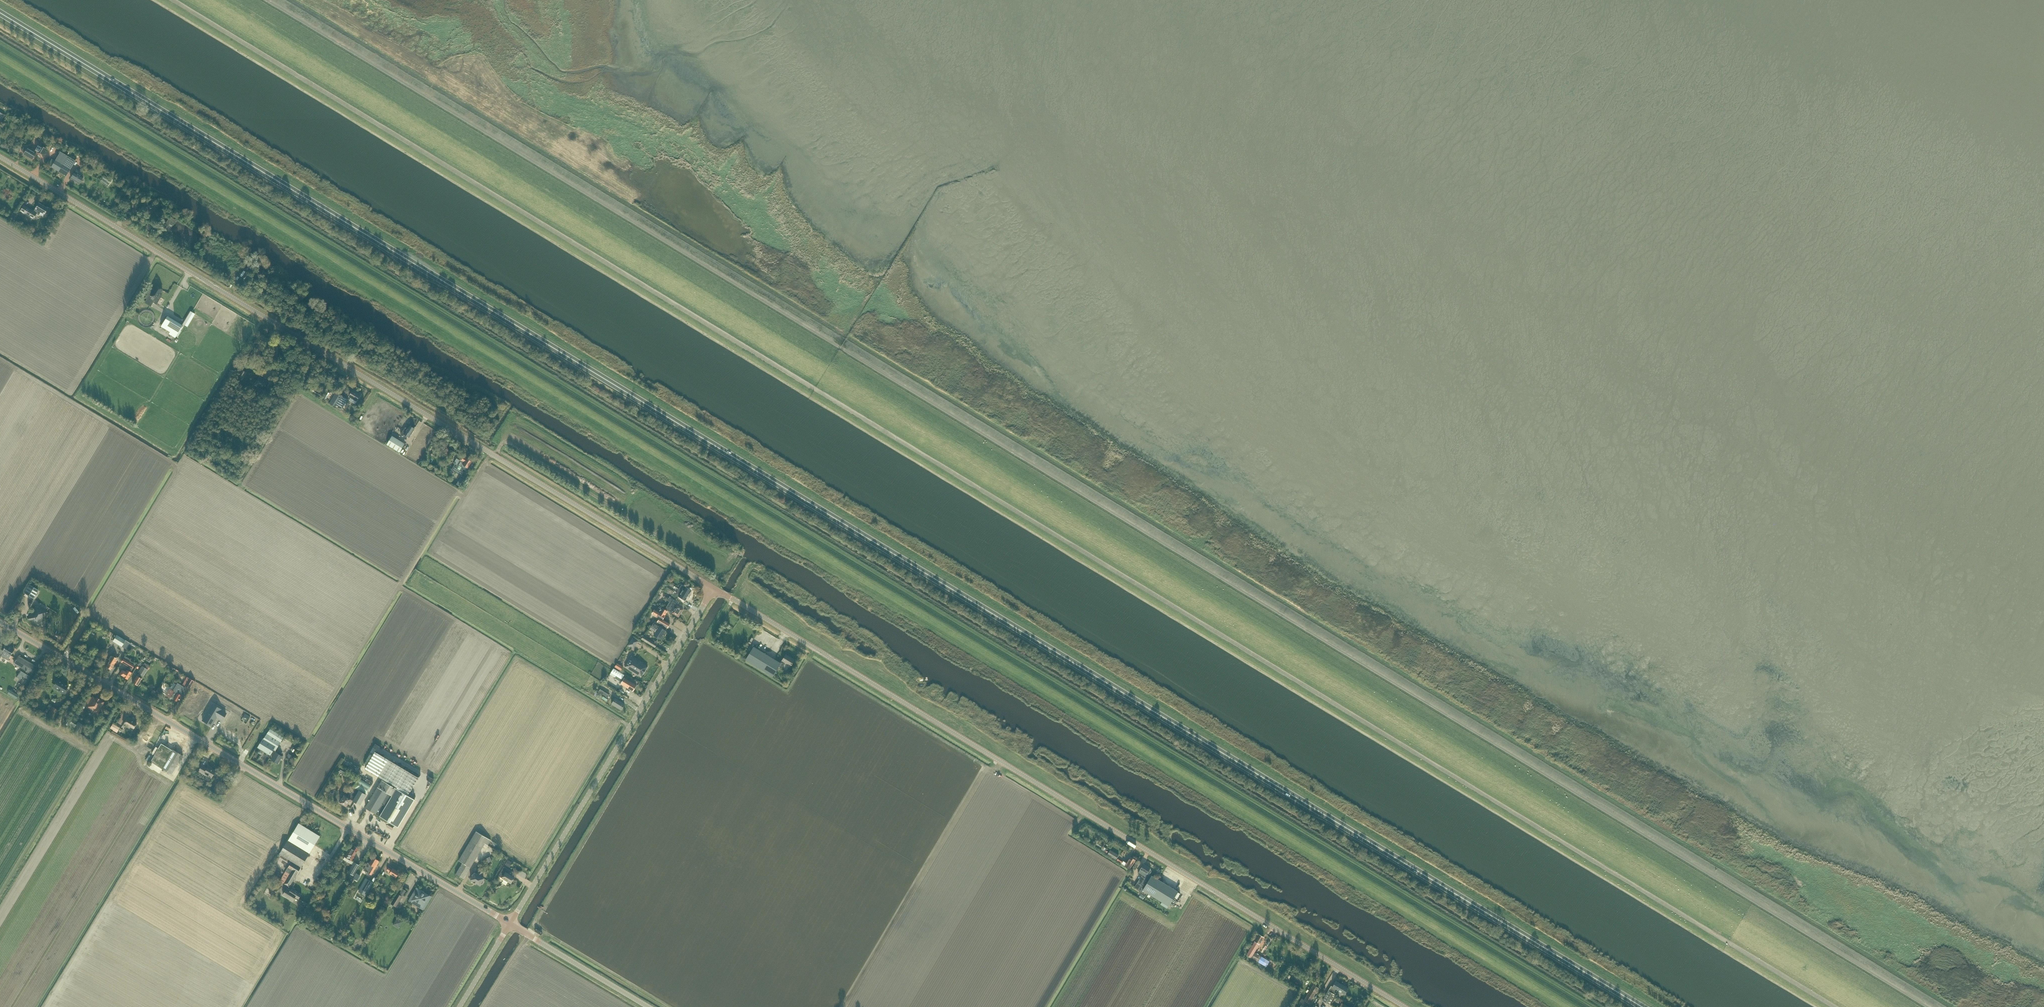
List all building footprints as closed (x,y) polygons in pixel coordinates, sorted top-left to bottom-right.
[(9,122),(4,129),(9,133),(14,125),(9,122)] [(27,147),(27,148),(24,146),(21,151),(24,153),(23,154),(33,160),(37,152),(42,155),(46,148),(41,145),(39,144),(34,151),(27,147)] [(61,151),(51,167),(66,176),(76,161),(64,154),(61,151)] [(75,172),(71,179),(79,184),(83,177),(81,176),(83,173),(77,169),(75,172)] [(44,215),(45,213),(48,214),(51,209),(46,207),(42,204),(42,205),(39,203),(34,211),(30,208),(24,205),(20,211),(26,215),(33,219),(37,214),(39,215),(41,212),(44,215)] [(171,215),(165,224),(168,226),(170,223),(172,225),(176,219),(171,215)] [(29,227),(22,223),(19,227),(26,231),(29,227)] [(156,298),(159,300),(162,295),(160,294),(163,290),(160,288),(159,287),(158,286),(157,286),(156,286),(153,290),(151,289),(152,288),(151,288),(145,298),(147,299),(145,303),(151,306),(153,302),(156,304),(157,304),(153,302),(156,298)] [(183,324),(187,327),(195,314),(192,312),(186,322),(184,321),(183,324)] [(183,325),(167,316),(161,326),(176,336),(183,325)] [(247,373),(242,370),(238,377),(243,380),(247,373)] [(269,382),(261,377),(260,377),(256,384),(255,384),(256,385),(258,386),(257,388),(261,390),(262,388),(265,390),(264,390),(265,390),(269,383),(270,382),(269,382)] [(355,404),(357,402),(361,394),(353,390),(349,397),(351,398),(350,401),(355,404)] [(343,408),(346,403),(348,399),(341,395),(336,404),(334,407),(341,411),(343,408)] [(401,434),(404,436),(404,434),(409,437),(415,428),(410,425),(408,429),(405,427),(401,434)] [(400,452),(405,444),(392,436),(387,445),(400,452)] [(469,460),(464,456),(462,460),(461,459),(457,465),(455,464),(452,470),(462,476),(464,472),(462,471),(463,469),(468,471),(470,468),(469,467),(472,461),(471,460),(470,459),(469,460)] [(462,477),(461,477),(457,483),(461,485),(466,478),(463,476),(462,477)] [(664,591),(671,596),(672,595),(677,599),(678,596),(686,601),(692,591),(682,585),(679,589),(669,583),(667,581),(663,589),(665,590),(664,591)] [(30,584),(24,593),(33,598),(38,589),(30,584)] [(677,605),(679,602),(670,597),(668,600),(670,601),(665,609),(668,610),(679,617),(683,609),(677,605)] [(18,603),(14,609),(18,612),(22,605),(18,603)] [(36,607),(35,606),(28,618),(39,625),(47,612),(40,607),(39,608),(36,606),(36,607)] [(658,622),(668,628),(670,624),(663,619),(668,611),(660,606),(658,611),(655,609),(653,614),(660,618),(658,622)] [(660,640),(666,630),(657,625),(654,622),(651,626),(655,628),(657,629),(653,635),(660,640)] [(121,646),(125,640),(117,635),(113,641),(121,646)] [(641,639),(653,646),(655,647),(657,644),(643,635),(641,639)] [(633,638),(629,645),(634,648),(638,641),(633,638)] [(1,656),(8,660),(10,656),(14,649),(6,644),(3,650),(1,649),(0,650),(0,658),(1,656)] [(781,663),(780,663),(754,646),(745,660),(773,677),(779,667),(782,668),(785,663),(790,667),(794,660),(786,654),(781,663)] [(21,668),(31,674),(36,666),(19,655),(14,664),(21,668)] [(106,666),(111,670),(116,662),(115,662),(118,659),(111,655),(108,659),(110,660),(106,666)] [(648,667),(643,663),(631,655),(625,667),(641,677),(643,673),(644,674),(648,667)] [(135,665),(128,661),(129,659),(125,656),(121,662),(129,667),(126,671),(123,670),(121,675),(123,676),(123,677),(128,680),(132,673),(131,672),(135,665)] [(137,676),(136,675),(132,682),(138,686),(142,679),(142,678),(143,676),(144,676),(148,669),(150,666),(144,663),(138,673),(139,673),(137,676)] [(614,668),(611,672),(622,679),(624,675),(614,668)] [(19,674),(17,677),(20,680),(23,676),(28,679),(30,676),(21,671),(19,674)] [(189,678),(185,686),(190,689),(194,682),(194,681),(191,679),(189,678)] [(637,685),(625,678),(621,684),(633,691),(637,685)] [(53,688),(63,694),(68,686),(58,680),(53,688)] [(169,688),(166,694),(170,697),(177,701),(178,699),(179,700),(181,696),(181,695),(186,688),(178,683),(173,691),(169,688)] [(600,689),(599,692),(608,697),(609,695),(600,689)] [(9,690),(7,694),(16,699),(18,696),(9,690)] [(104,702),(97,697),(96,698),(92,696),(91,697),(89,696),(84,705),(86,707),(97,714),(104,702)] [(612,704),(621,710),(623,707),(625,704),(615,698),(612,704)] [(213,705),(203,721),(211,725),(215,719),(218,714),(224,717),(226,713),(217,708),(213,705)] [(47,716),(53,720),(58,710),(52,707),(47,716)] [(128,717),(123,725),(132,731),(133,728),(136,729),(137,727),(136,724),(136,723),(131,720),(132,719),(128,717)] [(72,732),(79,736),(80,735),(85,738),(86,737),(81,734),(85,726),(86,724),(79,720),(78,722),(78,721),(76,725),(69,720),(66,725),(73,730),(72,732)] [(117,733),(120,728),(113,723),(110,728),(113,730),(113,731),(117,733)] [(284,737),(281,735),(271,728),(264,739),(263,738),(258,747),(271,755),(274,750),(276,751),(278,747),(284,737)] [(172,774),(183,756),(183,755),(173,749),(172,750),(161,743),(154,755),(155,755),(150,762),(151,762),(149,766),(159,773),(161,770),(161,768),(172,774)] [(375,751),(365,768),(393,785),(393,786),(408,795),(419,777),(375,751)] [(278,763),(282,756),(276,752),(272,760),(278,763)] [(210,780),(211,778),(215,770),(212,768),(207,766),(206,767),(202,765),(198,771),(207,776),(206,778),(206,779),(207,781),(209,781),(210,780)] [(359,778),(354,787),(366,794),(372,785),(359,778)] [(393,786),(382,780),(365,808),(376,814),(379,815),(379,816),(399,827),(415,800),(408,795),(393,786)] [(351,799),(360,805),(366,794),(354,787),(348,797),(345,795),(340,802),(347,806),(351,799)] [(289,840),(310,853),(320,836),(299,823),(289,840)] [(491,840),(476,831),(459,860),(463,863),(456,874),(464,879),(485,844),(488,845),(491,840)] [(309,854),(288,841),(280,854),(301,867),(309,854)] [(350,848),(349,850),(344,859),(348,862),(350,859),(352,861),(359,849),(355,845),(353,849),(350,848)] [(1119,856),(1111,851),(1108,855),(1117,860),(1119,856)] [(366,867),(364,870),(372,875),(374,871),(380,861),(373,857),(369,863),(368,863),(366,867)] [(1131,869),(1133,864),(1136,860),(1131,857),(1126,866),(1131,869)] [(504,865),(509,868),(513,863),(508,860),(504,865)] [(290,887),(301,868),(292,862),(288,867),(280,881),(290,887)] [(360,865),(359,865),(354,862),(349,870),(348,872),(354,876),(360,865)] [(1169,906),(1178,891),(1148,873),(1150,869),(1144,864),(1138,874),(1142,876),(1134,887),(1142,892),(1143,890),(1162,902),(1161,904),(1168,908),(1169,906)] [(500,871),(498,875),(502,878),(504,879),(502,883),(506,885),(508,881),(511,883),(514,876),(512,875),(514,872),(504,866),(500,871)] [(399,873),(393,868),(392,869),(389,867),(387,870),(390,872),(389,873),(397,877),(399,873)] [(475,873),(471,879),(474,881),(474,882),(477,884),(477,883),(480,885),(481,884),(482,884),(483,882),(483,881),(483,880),(484,878),(481,877),(483,872),(479,870),(477,874),(475,873)] [(366,878),(359,891),(366,896),(374,883),(366,878)] [(302,894),(295,890),(296,888),(293,887),(290,891),(287,889),(283,895),(289,899),(293,901),(296,897),(299,899),(302,894)] [(423,894),(421,893),(422,892),(418,890),(412,900),(423,907),(430,895),(425,892),(423,894)] [(403,896),(397,893),(391,904),(396,907),(403,896)] [(397,919),(393,925),(398,928),(402,922),(397,919)] [(1264,937),(1259,934),(1255,941),(1247,955),(1251,958),(1260,944),(1264,937)] [(1255,952),(1252,958),(1257,961),(1260,956),(1255,952)] [(1262,957),(1259,962),(1267,967),(1270,961),(1262,957)] [(1341,996),(1343,993),(1345,994),(1349,988),(1336,980),(1332,986),(1331,985),(1323,1000),(1330,1004),(1335,995),(1337,995),(1337,994),(1341,996)] [(1314,985),(1304,1000),(1309,1003),(1310,1003),(1319,988),(1314,985)] [(1304,1000),(1302,998),(1299,1003),(1306,1006),(1309,1003),(1304,1000)]
